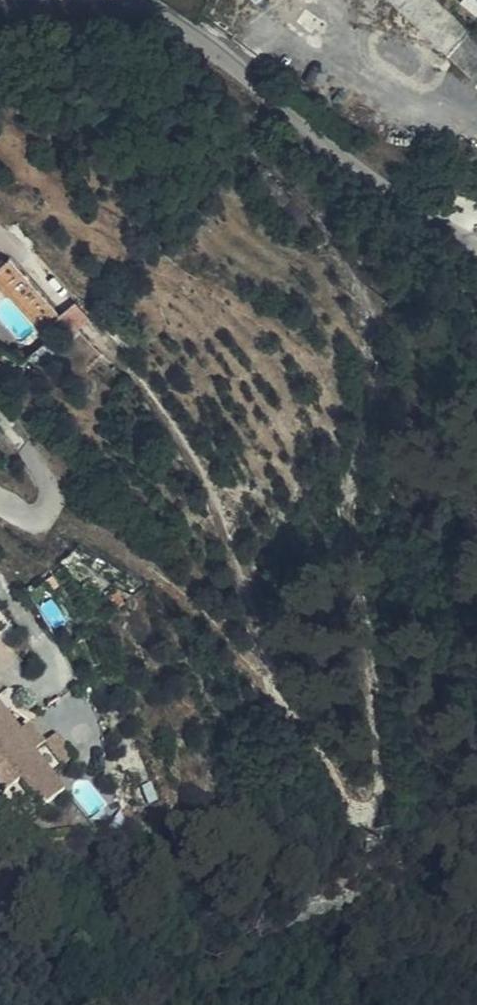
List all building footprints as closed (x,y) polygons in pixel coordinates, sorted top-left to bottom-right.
[(476,75),(476,35),(472,30),(439,0),(393,0),(449,53),(452,51),(476,75)] [(472,30),(476,24),(476,1),(476,0),(439,0),(472,30)] [(8,260),(0,267),(0,290),(38,335),(58,319),(8,260)] [(51,737),(35,717),(28,723),(8,700),(0,707),(0,748),(8,758),(1,764),(16,783),(29,771),(53,801),(77,781),(65,766),(45,742),(51,737)] [(65,726),(51,737),(45,742),(65,766),(84,750),(65,726)]
